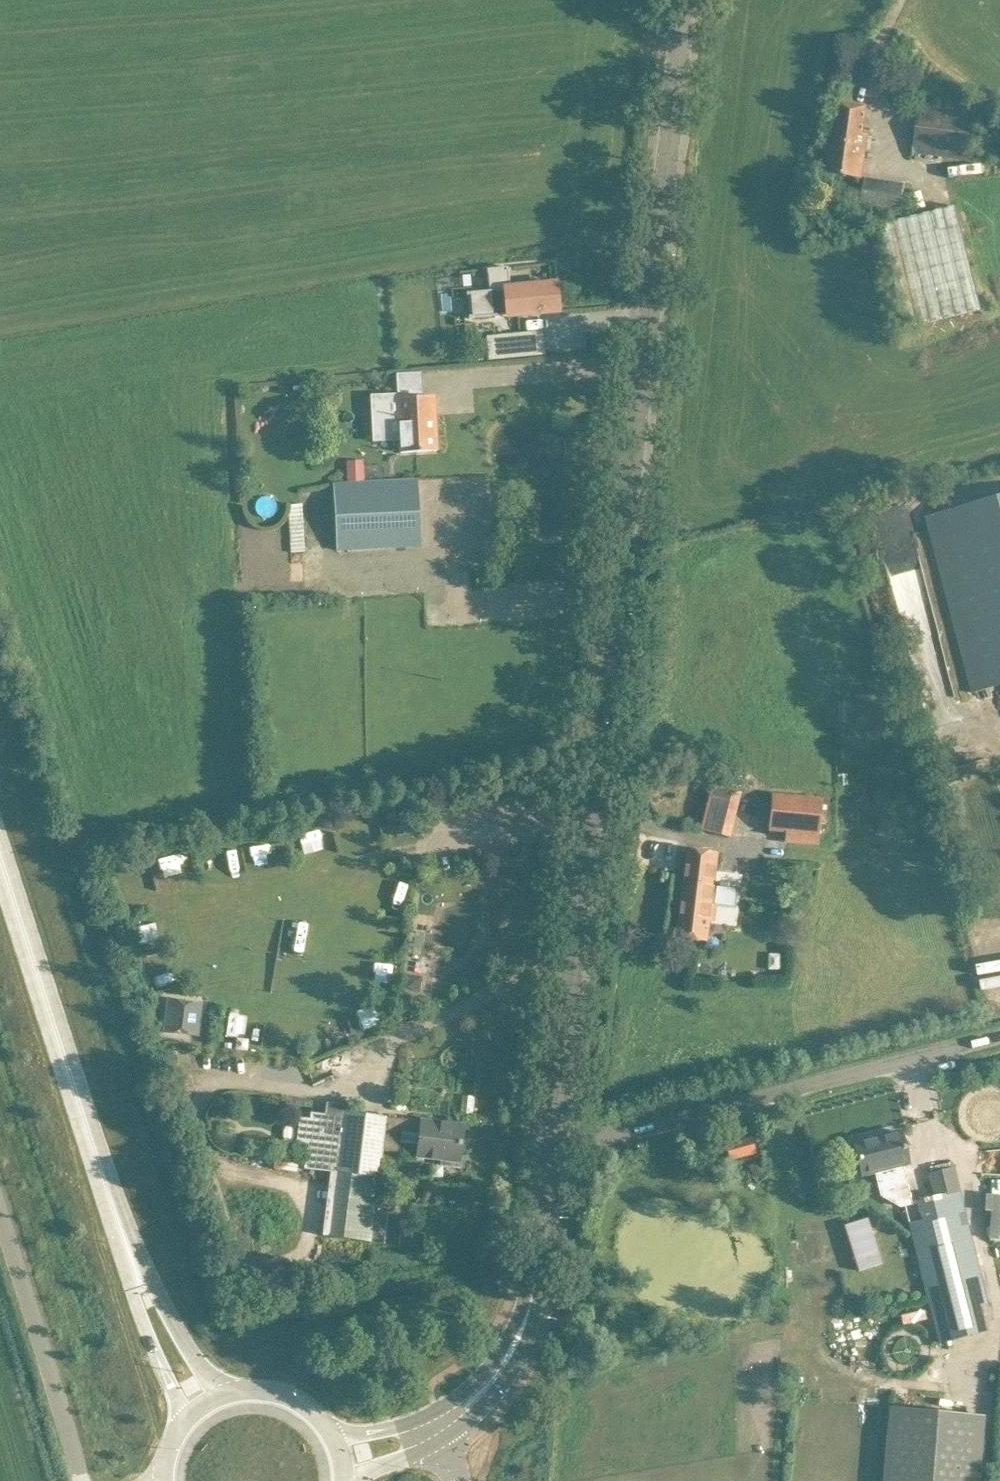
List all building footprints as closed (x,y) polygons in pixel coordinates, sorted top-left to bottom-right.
[(979,111),(940,106),(933,105),(934,95),(917,92),(916,103),(920,103),(913,152),(973,160),(979,111)] [(834,101),(827,173),(862,178),(866,136),(863,135),(866,107),(834,101)] [(861,212),(894,217),(895,209),(902,210),(905,184),(865,178),(861,212)] [(956,210),(880,229),(881,233),(901,312),(905,327),(981,308),(956,210)] [(489,291),(466,293),(467,296),(470,295),(472,316),(468,316),(469,319),(558,310),(555,284),(509,289),(507,267),(486,269),(489,291)] [(521,340),(487,343),(489,360),(522,356),(521,340)] [(437,451),(434,396),(382,399),(383,419),(399,419),(401,453),(437,451)] [(363,465),(347,465),(347,482),(363,481),(363,480),(363,465)] [(336,552),(421,548),(418,478),(363,481),(347,482),(331,483),(336,552)] [(927,517),(973,693),(999,686),(999,497),(927,517)] [(303,503),(290,503),(292,551),(305,550),(303,503)] [(700,830),(729,838),(740,793),(711,786),(700,830)] [(823,799),(772,793),(768,830),(785,832),(784,842),(817,846),(823,799)] [(710,911),(714,911),(715,905),(723,906),(727,877),(714,875),(717,853),(687,849),(676,938),(706,942),(710,911)] [(180,855),(162,860),(166,877),(185,872),(180,855)] [(404,906),(405,883),(382,882),(381,905),(404,906)] [(488,950),(473,956),(478,967),(493,961),(488,950)] [(409,972),(426,974),(428,957),(412,955),(409,972)] [(985,983),(990,1006),(999,1004),(999,980),(985,983)] [(166,1031),(196,1034),(199,1008),(169,1005),(166,1031)] [(459,1162),(460,1157),(464,1126),(422,1121),(345,1111),(344,1117),(310,1112),(309,1118),(299,1117),(296,1143),(306,1144),(303,1168),(337,1173),(330,1236),(371,1241),(379,1178),(382,1150),(400,1152),(401,1143),(417,1145),(416,1156),(459,1162)] [(880,1196),(899,1206),(904,1205),(909,1224),(938,1343),(985,1331),(975,1289),(983,1287),(958,1187),(953,1168),(929,1174),(935,1197),(912,1203),(902,1164),(909,1163),(901,1132),(854,1144),(862,1175),(874,1172),(880,1196)] [(751,1138),(725,1145),(729,1160),(755,1153),(751,1138)] [(757,1160),(748,1166),(753,1174),(763,1168),(757,1160)] [(987,1194),(986,1210),(993,1211),(990,1240),(999,1241),(999,1195),(987,1194)] [(890,1407),(884,1480),(978,1480),(984,1416),(890,1407)]
